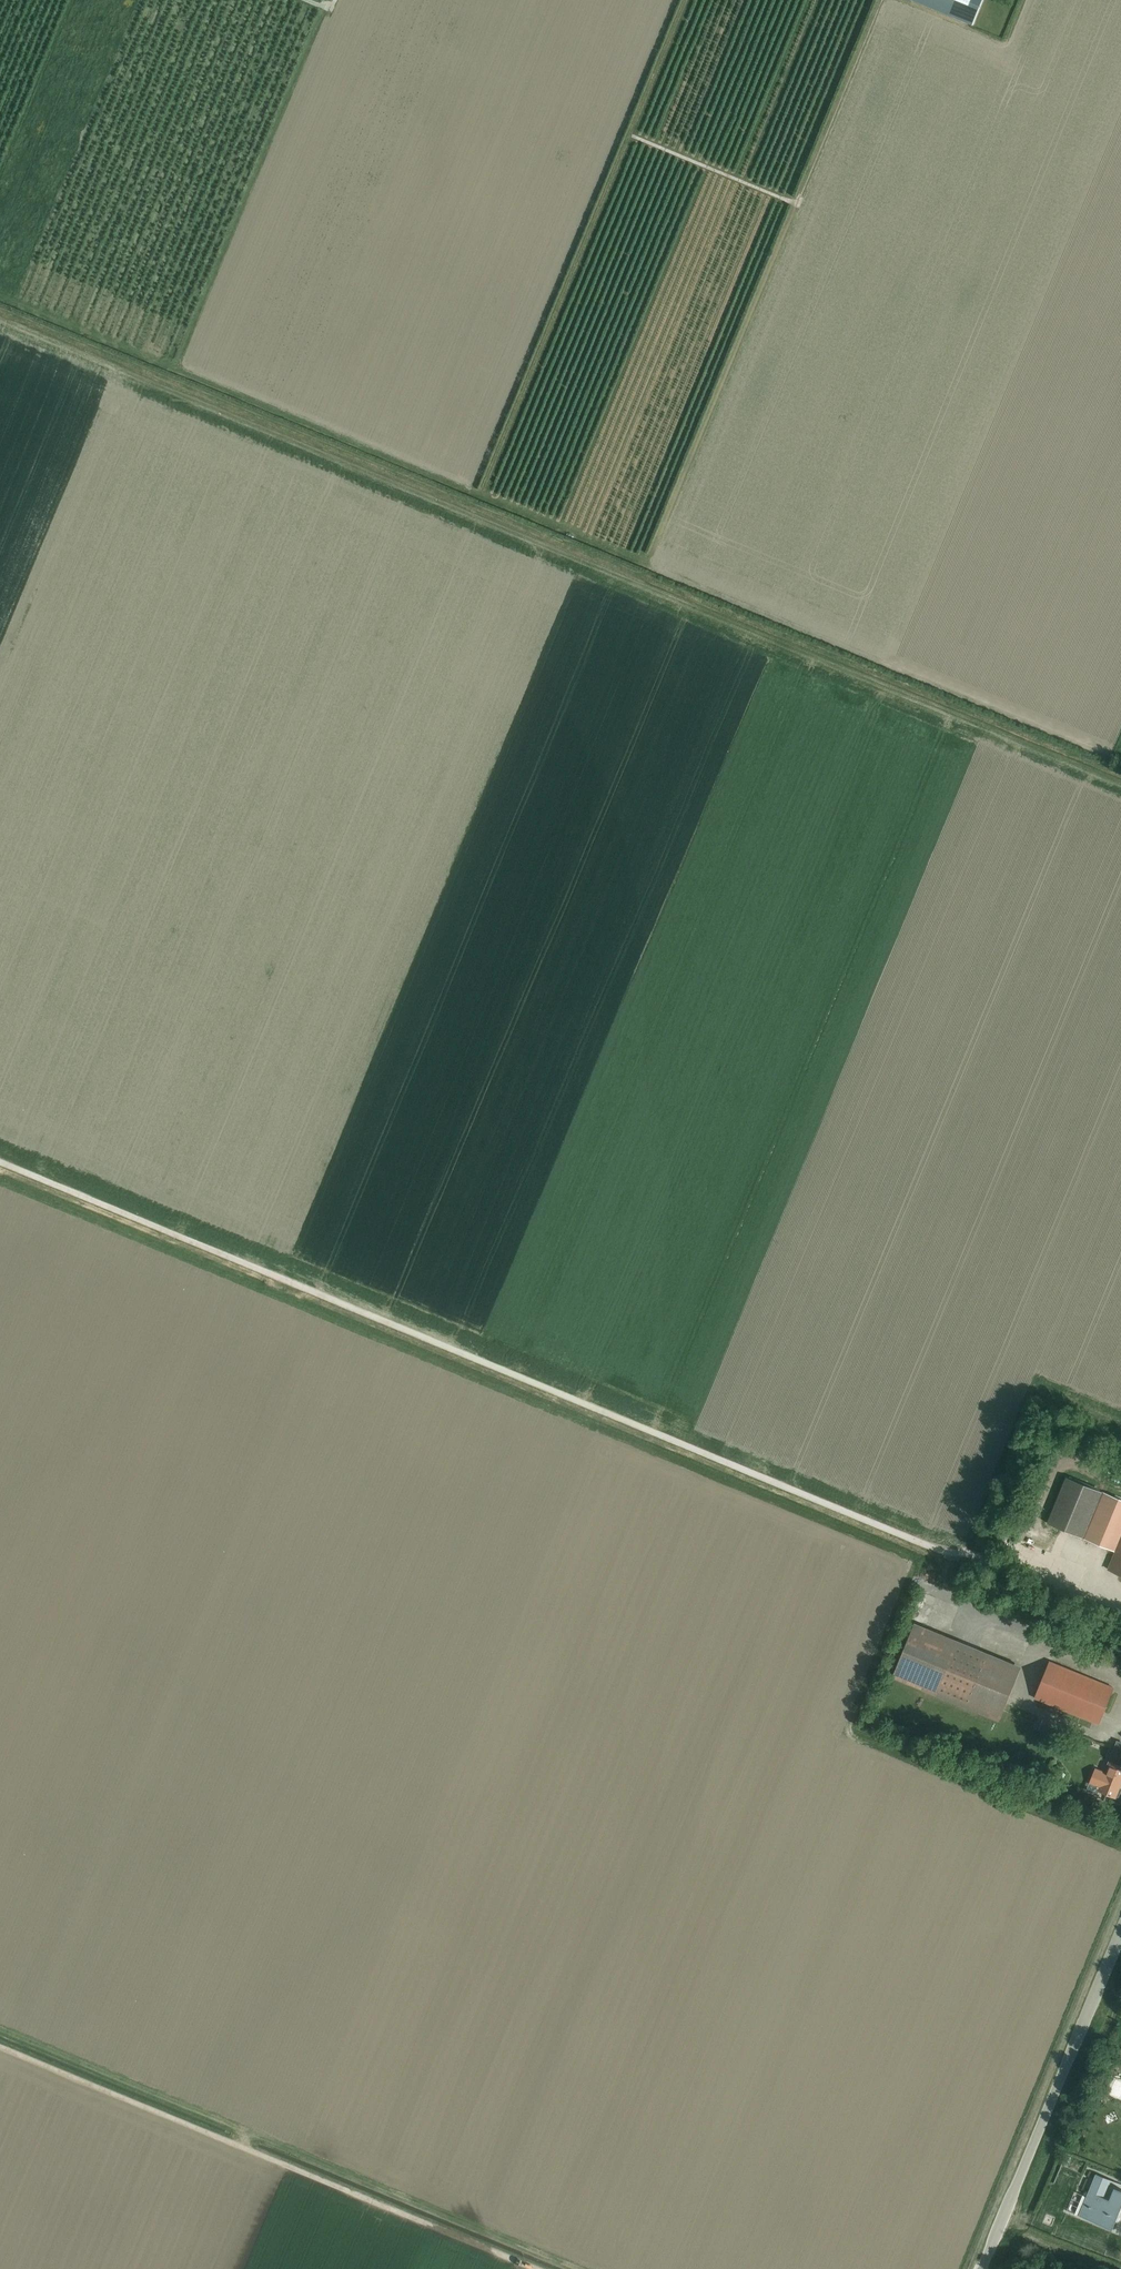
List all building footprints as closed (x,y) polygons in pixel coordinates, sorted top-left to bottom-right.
[(972,25),(983,0),(911,0),(972,25)] [(603,117),(606,107),(601,105),(597,115),(603,117)] [(1084,1538),(1115,1551),(1108,1569),(1120,1574),(1120,1500),(1066,1477),(1047,1523),(1084,1538)] [(1018,1668),(915,1626),(895,1675),(936,1692),(998,1718),(1018,1668)] [(1098,1724),(1113,1687),(1049,1661),(1034,1698),(1098,1724)] [(1086,1791),(1097,1795),(1099,1791),(1115,1798),(1116,1797),(1119,1797),(1120,1790),(1120,1789),(1120,1787),(1120,1783),(1120,1766),(1120,1764),(1120,1757),(1120,1756),(1112,1753),(1109,1761),(1110,1762),(1105,1773),(1097,1770),(1092,1783),(1090,1783),(1089,1783),(1086,1791)] [(1067,2211),(1112,2229),(1120,2207),(1120,2191),(1112,2187),(1108,2197),(1104,2195),(1111,2179),(1095,2173),(1086,2196),(1075,2192),(1067,2211)]
